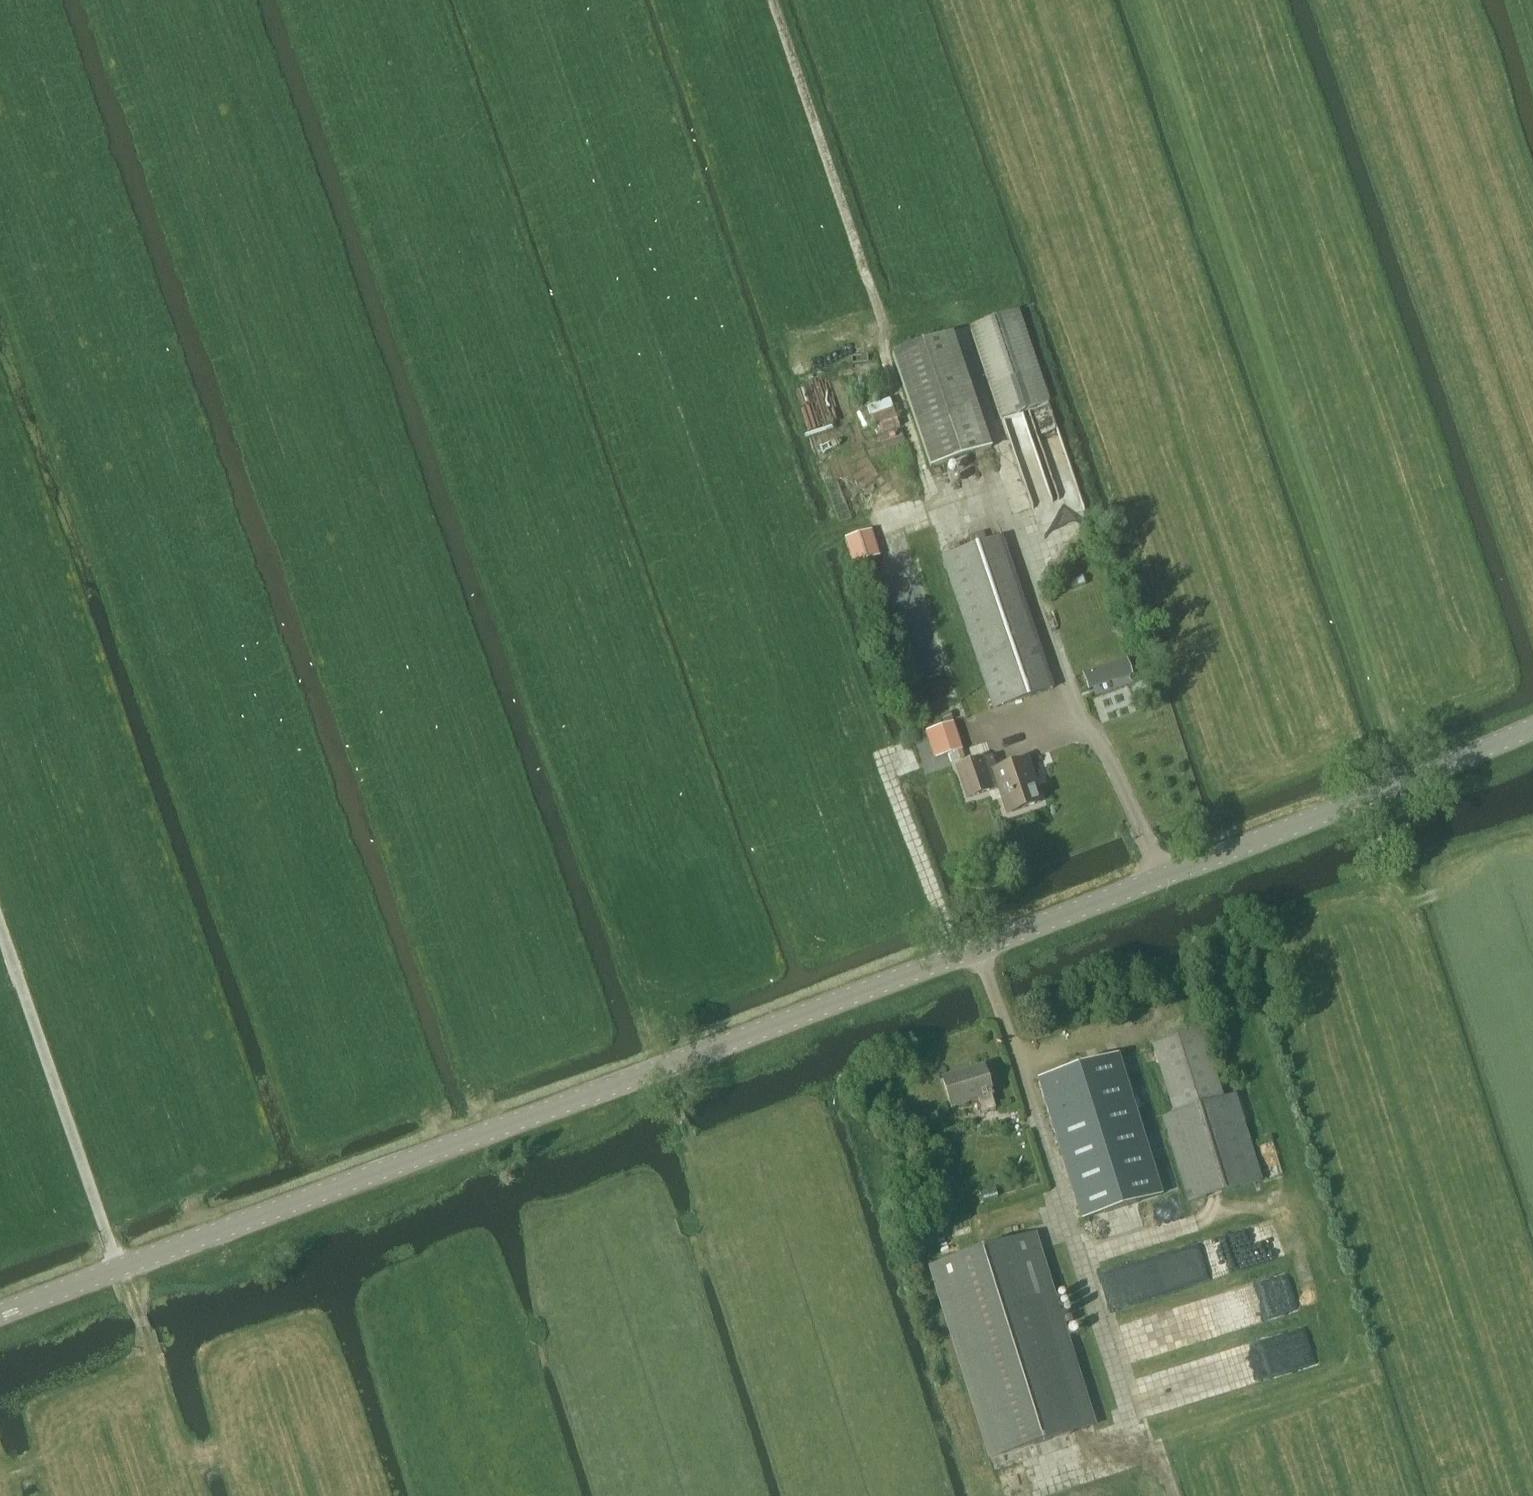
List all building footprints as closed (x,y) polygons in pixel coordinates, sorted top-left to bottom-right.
[(971,328),(1002,419),(1048,404),(1019,315),(971,328)] [(932,467),(993,449),(953,334),(892,353),(932,467)] [(845,539),(854,565),(879,556),(871,530),(845,539)] [(994,708),(1047,690),(999,538),(944,557),(994,708)] [(1126,658),(1104,665),(1110,683),(1132,675),(1126,658)] [(924,734),(928,744),(934,760),(962,751),(952,724),(924,734)] [(1027,762),(996,772),(991,757),(957,769),(967,799),(998,788),(1007,814),(1041,802),(1027,762)] [(1118,999),(1110,1002),(1113,1010),(1120,1007),(1118,999)] [(1188,1203),(1261,1181),(1235,1095),(1223,1099),(1202,1031),(1153,1046),(1174,1114),(1162,1118),(1188,1203)] [(1125,1055),(1038,1082),(1082,1219),(1168,1191),(1125,1055)] [(983,1113),(995,1109),(991,1096),(983,1067),(943,1079),(951,1107),(979,1099),(983,1113)] [(1037,1233),(928,1267),(989,1460),(1097,1426),(1037,1233)]
